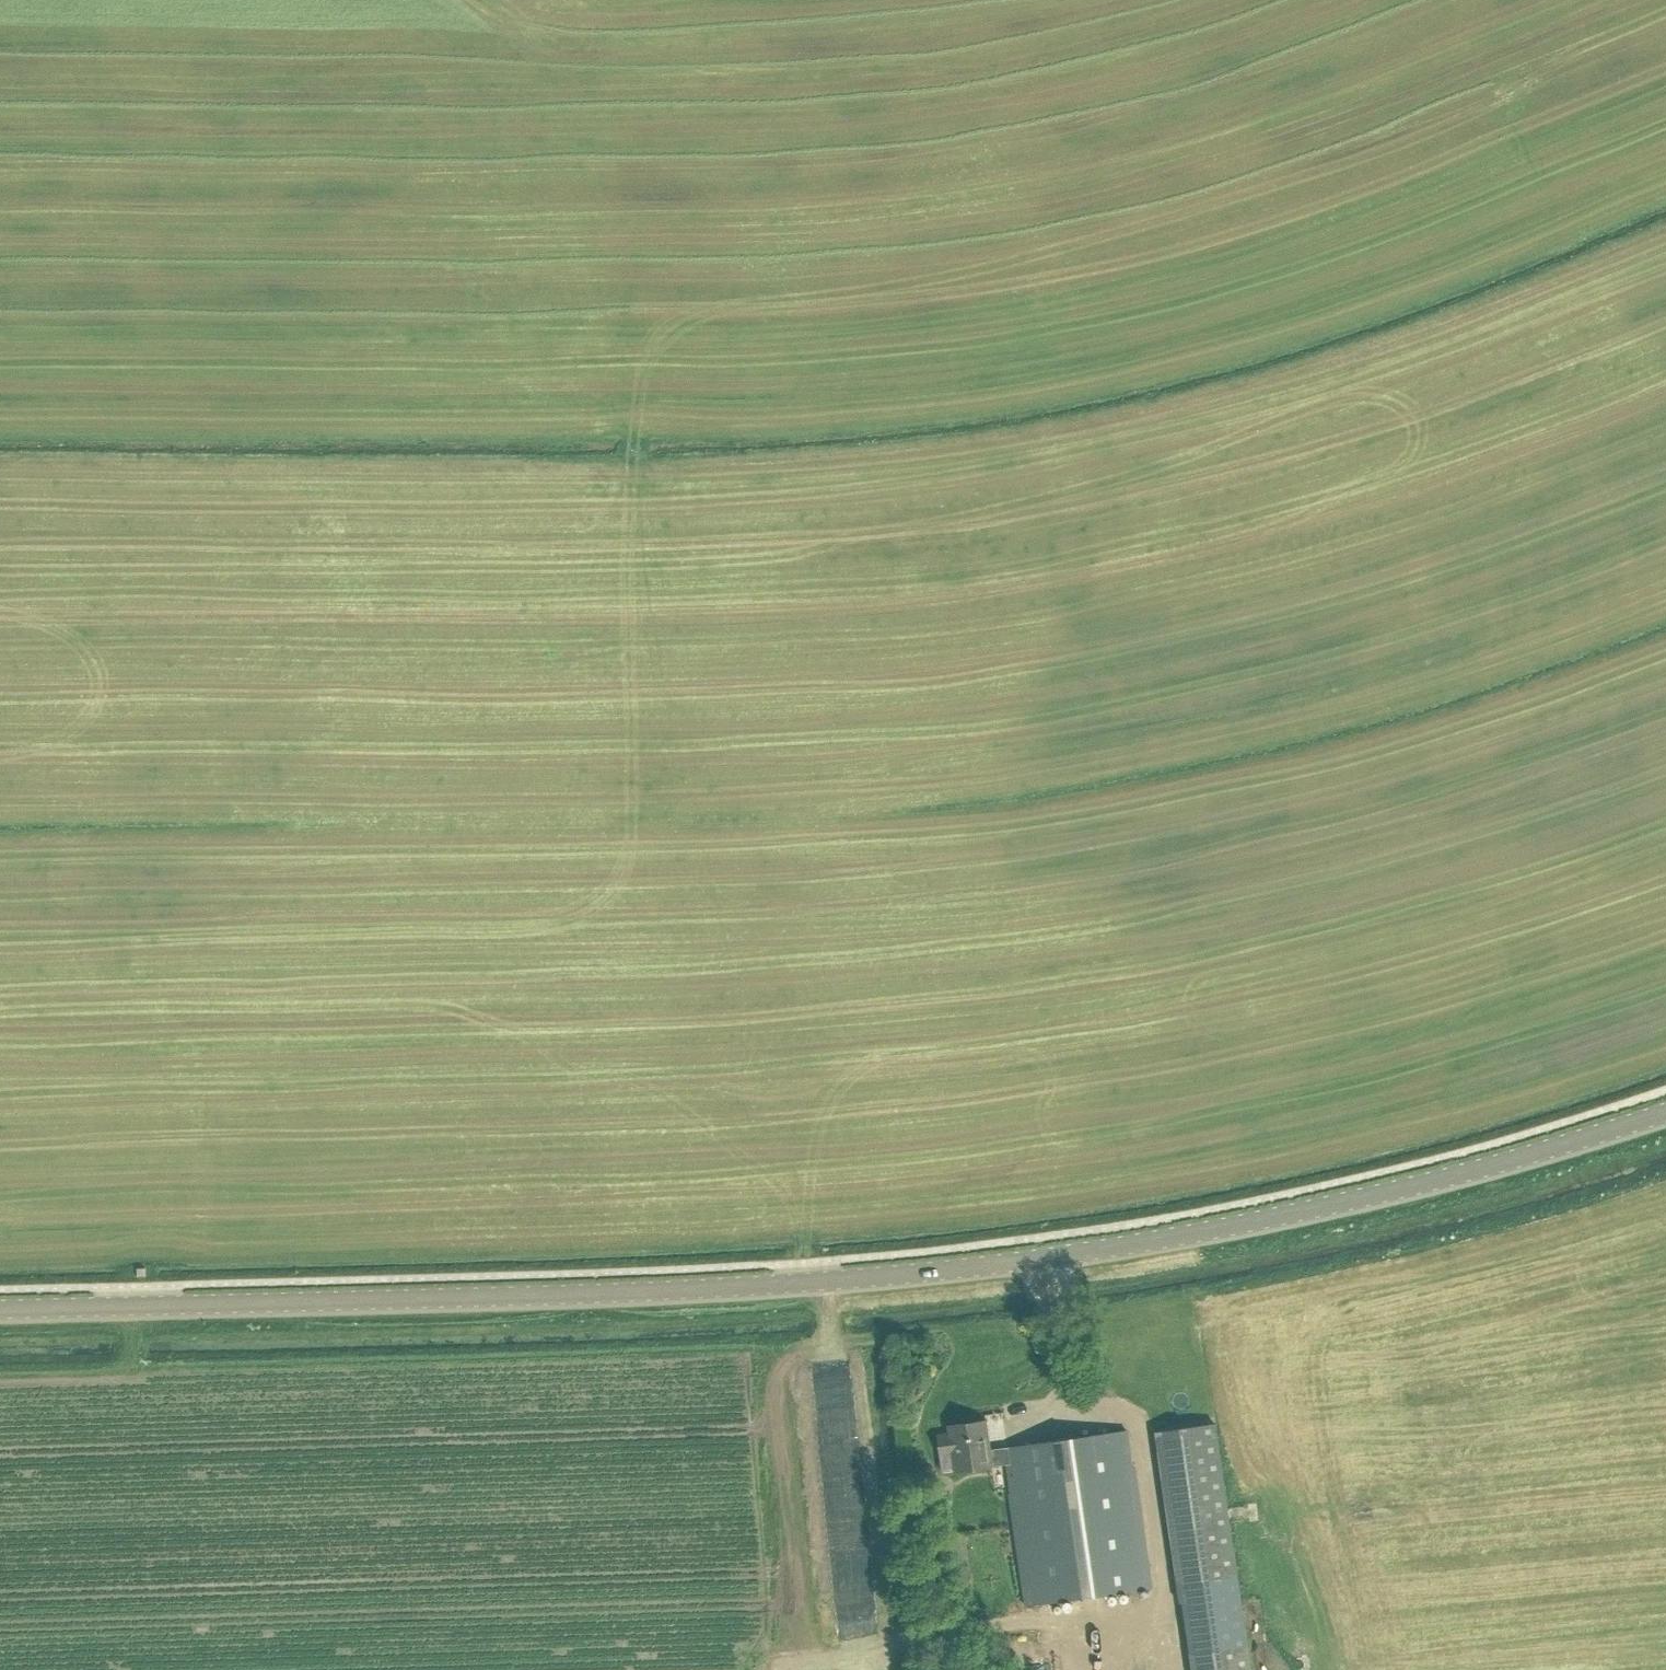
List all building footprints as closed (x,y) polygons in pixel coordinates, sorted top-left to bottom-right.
[(987,1449),(983,1418),(946,1424),(946,1430),(934,1432),(937,1451),(949,1450),(952,1472),(1008,1465),(1027,1605),(1149,1588),(1127,1430),(987,1449)] [(1177,1585),(1180,1584),(1189,1654),(1191,1669),(1249,1669),(1246,1647),(1215,1423),(1157,1431),(1177,1585)] [(939,1526),(951,1523),(947,1508),(935,1511),(939,1526)]
